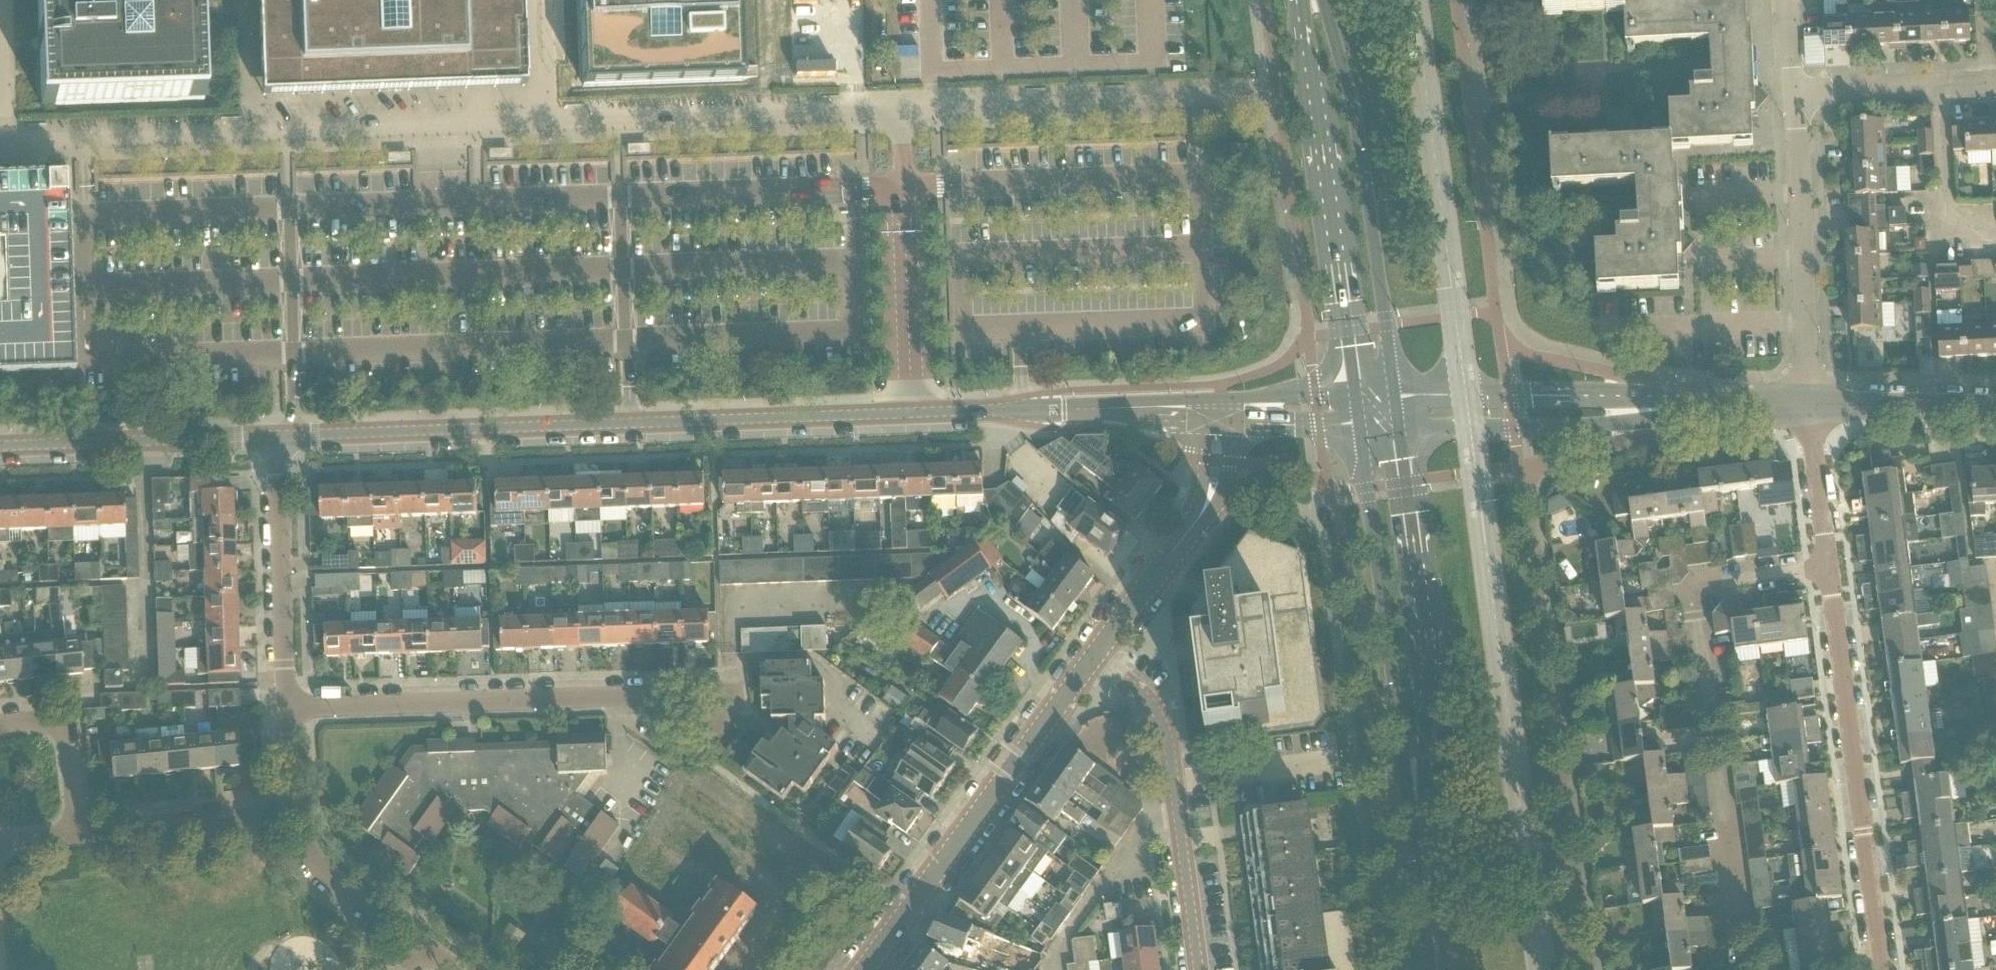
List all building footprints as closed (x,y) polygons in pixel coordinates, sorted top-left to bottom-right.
[(41,105),(204,99),(201,0),(37,0),(41,105)] [(259,24),(261,97),(526,88),(523,0),(258,0),(259,24)] [(583,85),(746,80),(742,0),(581,0),(583,85)] [(1544,17),(1546,17),(1546,13),(1623,10),(1625,2),(1625,0),(1543,0),(1544,17)] [(1623,10),(1624,13),(1626,46),(1628,46),(1632,46),(1710,42),(1711,50),(1711,57),(1712,72),(1712,81),(1695,82),(1695,90),(1690,90),(1691,105),(1669,106),(1671,139),(1670,139),(1670,142),(1673,147),(1753,143),(1751,114),(1751,111),(1751,105),(1758,105),(1763,99),(1754,91),(1754,88),(1754,87),(1753,69),(1753,55),(1752,50),(1752,35),(1748,36),(1746,0),(1709,0),(1631,4),(1631,1),(1625,2),(1623,10)] [(1847,0),(1822,1),(1823,18),(1824,37),(1825,50),(1850,48),(1848,17),(1847,0)] [(1895,1),(1871,2),(1872,16),(1874,47),(1898,46),(1896,14),(1895,1)] [(1969,10),(1944,12),(1946,43),(1970,42),(1969,10)] [(1944,12),(1920,13),(1922,44),(1946,43),(1944,12)] [(1920,13),(1896,14),(1898,46),(1922,44),(1920,13)] [(1872,16),(1848,17),(1850,48),(1874,47),(1872,16)] [(1853,122),(1854,147),(1885,146),(1884,121),(1853,122)] [(1966,154),(1991,153),(1989,122),(1953,124),(1954,151),(1966,151),(1966,154)] [(1918,132),(1919,144),(1934,143),(1933,132),(1918,132)] [(1673,147),(1670,142),(1552,148),(1552,145),(1550,145),(1553,190),(1636,186),(1638,226),(1621,226),(1621,234),(1616,234),(1617,249),(1595,250),(1598,295),(1600,295),(1600,292),(1679,287),(1677,249),(1684,249),(1689,243),(1681,235),(1678,179),(1674,179),(1672,151),(1674,151),(1673,147)] [(1934,143),(1919,144),(1919,156),(1934,155),(1934,143)] [(1854,147),(1855,171),(1886,170),(1885,146),(1854,147)] [(1933,166),(1919,167),(1920,175),(1934,174),(1933,166)] [(1877,220),(1876,205),(1875,195),(1897,194),(1896,169),(1886,170),(1855,171),(1856,196),(1848,197),(1849,221),(1877,220)] [(46,176),(47,197),(67,196),(66,175),(46,176)] [(0,177),(0,377),(74,374),(67,196),(47,197),(46,176),(33,176),(0,177)] [(1971,190),(1959,190),(1959,198),(1971,197),(1971,190)] [(1906,209),(1889,210),(1890,227),(1906,227),(1906,209)] [(1879,257),(1877,220),(1849,221),(1850,233),(1846,233),(1847,258),(1879,257)] [(1926,237),(1914,237),(1914,251),(1926,251),(1926,237)] [(1847,258),(1849,282),(1880,281),(1879,257),(1847,258)] [(1960,263),(1934,264),(1936,292),(1961,291),(1960,277),(1960,263)] [(1971,263),(1960,263),(1960,277),(1972,277),(1971,263)] [(1914,267),(1914,279),(1929,278),(1928,266),(1914,267)] [(1849,282),(1850,306),(1881,305),(1880,281),(1849,282)] [(1915,290),(1915,303),(1930,302),(1929,290),(1915,290)] [(1930,302),(1915,303),(1916,315),(1930,314),(1930,302)] [(1881,305),(1850,306),(1851,331),(1895,328),(1894,304),(1881,305)] [(1962,311),(1937,312),(1938,327),(1938,338),(1939,358),(1964,357),(1962,326),(1962,311)] [(1964,357),(1988,356),(1986,325),(1962,326),(1964,357)] [(1995,356),(1995,325),(1986,325),(1988,356),(1995,356)] [(1078,438),(1072,445),(1150,504),(1163,486),(1137,466),(1130,475),(1106,457),(1106,437),(1078,438)] [(1150,504),(1072,445),(1065,439),(1040,453),(1067,477),(1078,464),(1086,469),(1116,492),(1109,501),(1136,522),(1150,504)] [(1775,448),(1732,453),(1733,462),(1737,491),(1751,490),(1751,491),(1755,490),(1759,493),(1761,508),(1796,503),(1791,464),(1777,466),(1775,448)] [(1859,494),(1861,503),(1906,497),(1901,460),(1891,462),(1890,455),(1870,454),(1873,476),(1863,477),(1865,494),(1859,494)] [(1699,476),(1701,495),(1704,516),(1718,514),(1716,499),(1720,495),(1724,494),(1724,493),(1737,491),(1733,462),(1716,464),(1717,474),(1699,476)] [(1078,464),(1067,477),(1076,483),(1086,469),(1078,464)] [(1955,464),(1943,466),(1946,490),(1959,488),(1955,465),(1955,464)] [(802,503),(803,503),(802,472),(791,472),(791,469),(788,466),(776,467),(777,504),(802,503)] [(932,509),(958,508),(957,466),(931,467),(932,509)] [(994,530),(1007,520),(1010,517),(997,490),(996,491),(983,491),(983,466),(957,466),(958,508),(987,507),(994,530)] [(1943,466),(1931,468),(1934,491),(1946,490),(1943,466)] [(764,504),(777,504),(776,467),(763,467),(760,470),(760,474),(750,474),(752,513),(764,513),(764,504)] [(906,510),(932,509),(931,467),(905,468),(906,510)] [(908,550),(907,533),(906,510),(905,468),(879,469),(880,500),(892,500),(892,506),(891,506),(893,550),(908,550)] [(854,501),(880,500),(879,469),(853,470),(854,501)] [(829,502),(854,501),(853,470),(828,471),(829,502)] [(828,471),(802,472),(803,503),(802,503),(803,514),(828,514),(829,502),(828,471)] [(1965,473),(1970,518),(1985,517),(1984,507),(1995,506),(1995,471),(1995,472),(1972,473),(1965,473)] [(585,480),(574,481),(575,512),(576,523),(601,523),(602,523),(601,511),(601,510),(600,474),(585,474),(585,480)] [(609,474),(600,474),(601,511),(627,510),(626,479),(609,480),(609,474)] [(738,514),(752,513),(750,474),(723,475),(725,506),(738,505),(738,514)] [(574,481),(563,481),(562,476),(548,477),(548,482),(550,513),(575,512),(574,481)] [(704,476),(677,477),(679,508),(705,507),(704,476)] [(1017,476),(1012,482),(1023,493),(1029,487),(1017,476)] [(677,477),(652,478),(653,509),(679,508),(677,477)] [(1567,477),(1560,487),(1572,495),(1579,484),(1567,477)] [(233,519),(232,506),(236,506),(236,493),(231,493),(220,493),(219,478),(190,479),(191,495),(201,494),(202,520),(233,519)] [(652,478),(626,479),(627,510),(653,509),(652,478)] [(373,482),(373,488),(375,529),(375,531),(400,531),(400,518),(399,487),(388,488),(388,482),(373,482)] [(548,482),(523,483),(524,514),(550,513),(548,482)] [(497,505),(491,506),(492,527),(524,526),(524,514),(523,483),(496,483),(497,505)] [(1009,483),(997,490),(1010,517),(1007,520),(1015,529),(1028,511),(1033,505),(1029,502),(1009,483)] [(477,485),(450,486),(452,516),(478,515),(477,485)] [(425,486),(399,487),(400,518),(426,517),(425,486)] [(450,486),(425,486),(426,517),(452,516),(450,486)] [(1682,487),(1665,490),(1669,520),(1681,518),(1682,519),(1686,518),(1691,522),(1694,542),(1694,544),(1708,542),(1704,516),(1701,495),(1684,497),(1682,487)] [(349,530),(375,529),(373,488),(348,489),(349,520),(349,530)] [(322,521),(349,520),(348,489),(321,490),(322,521)] [(1059,512),(1051,523),(1073,547),(1080,537),(1109,558),(1111,554),(1114,556),(1120,548),(1117,546),(1128,531),(1072,490),(1057,510),(1059,512)] [(1632,519),(1635,542),(1644,549),(1649,542),(1647,528),(1650,523),(1655,523),(1655,522),(1669,520),(1665,490),(1614,497),(1618,521),(1632,519)] [(1950,495),(1953,516),(1962,515),(1959,494),(1950,495)] [(164,495),(151,496),(152,522),(165,521),(164,495)] [(1550,501),(1550,516),(1574,506),(1562,496),(1550,501)] [(1861,503),(1853,504),(1855,518),(1869,516),(1870,526),(1869,526),(1869,527),(1917,520),(1913,496),(1861,503)] [(124,497),(97,498),(98,528),(125,528),(125,538),(126,555),(127,580),(138,580),(135,500),(124,500),(124,497)] [(73,529),(98,528),(97,498),(71,499),(73,529)] [(71,499),(46,500),(47,530),(73,529),(71,499)] [(21,531),(20,500),(0,501),(0,543),(9,542),(9,532),(21,531)] [(21,531),(47,530),(46,500),(20,500),(21,531)] [(1028,511),(1015,529),(1028,540),(1042,522),(1028,511)] [(1962,515),(1953,516),(1956,535),(1965,534),(1962,515)] [(202,520),(191,520),(192,528),(195,531),(192,534),(192,546),(195,546),(234,545),(233,519),(202,520)] [(1870,536),(1856,538),(1858,552),(1908,546),(1908,545),(1920,544),(1917,520),(1869,527),(1870,536)] [(165,521),(152,522),(153,531),(170,531),(169,521),(165,521)] [(1754,524),(1742,526),(1746,558),(1759,556),(1754,524)] [(1746,558),(1742,526),(1729,528),(1734,559),(1746,558)] [(98,528),(73,529),(73,542),(99,541),(99,539),(98,528)] [(125,528),(98,528),(99,539),(125,538),(125,528)] [(73,529),(47,530),(47,543),(73,542),(73,529)] [(9,532),(9,542),(21,542),(21,531),(9,532)] [(950,549),(959,548),(959,531),(949,531),(950,549)] [(969,531),(959,531),(959,548),(967,548),(970,546),(969,531)] [(932,532),(907,533),(908,550),(932,549),(932,532)] [(866,534),(856,535),(856,552),(867,552),(866,534)] [(1192,608),(1204,706),(1205,707),(1208,736),(1209,738),(1210,737),(1243,733),(1243,734),(1315,725),(1321,716),(1314,657),(1312,646),(1301,555),(1287,549),(1286,546),(1281,546),(1280,546),(1280,542),(1273,543),(1273,539),(1267,540),(1251,534),(1242,544),(1240,543),(1240,547),(1239,549),(1236,549),(1237,552),(1235,553),(1233,554),(1233,555),(1204,593),(1200,598),(1194,605),(1192,608)] [(856,535),(830,536),(831,553),(856,552),(856,535)] [(1683,535),(1671,537),(1673,552),(1685,550),(1684,544),(1683,535)] [(805,554),(804,536),(794,537),(795,554),(805,554)] [(814,536),(804,536),(805,554),(815,554),(814,536)] [(1974,542),(1976,560),(1995,559),(1995,536),(1984,536),(1985,541),(1974,542)] [(992,569),(1003,560),(985,537),(974,545),(992,569)] [(1673,552),(1671,537),(1659,539),(1661,554),(1668,553),(1673,552)] [(753,538),(743,539),(743,555),(753,555),(753,538)] [(763,538),(753,538),(753,555),(763,555),(763,538)] [(680,541),(654,542),(655,559),(681,558),(680,541)] [(690,541),(680,541),(681,558),(691,558),(690,541)] [(476,566),(486,565),(486,542),(463,543),(463,549),(453,549),(453,567),(476,566)] [(637,542),(628,543),(628,560),(638,560),(637,542)] [(1589,567),(1592,585),(1619,581),(1618,569),(1619,569),(1618,565),(1623,559),(1637,557),(1644,549),(1635,542),(1597,547),(1600,566),(1589,567)] [(1670,566),(1684,577),(1689,572),(1688,564),(1696,563),(1694,544),(1694,542),(1684,544),(1685,550),(1673,552),(1668,553),(1670,566)] [(1711,561),(1708,542),(1694,544),(1696,563),(1711,561)] [(628,560),(628,543),(618,543),(618,561),(628,560)] [(1957,544),(1959,564),(1969,562),(1966,543),(1957,544)] [(594,544),(577,545),(577,562),(595,561),(594,544)] [(949,602),(992,569),(974,545),(973,544),(970,546),(967,548),(959,554),(930,577),(943,593),(949,602)] [(192,546),(188,547),(189,572),(204,572),(235,571),(234,545),(195,546),(192,546)] [(577,562),(577,545),(567,545),(568,562),(577,562)] [(526,564),(525,546),(515,547),(516,564),(526,564)] [(536,546),(525,546),(526,564),(536,564),(536,546)] [(1908,546),(1858,552),(1859,564),(1874,562),(1875,574),(1911,569),(1908,546)] [(453,549),(442,549),(443,567),(453,567),(453,549)] [(411,550),(401,551),(402,568),(412,568),(411,550)] [(402,568),(401,551),(391,551),(392,569),(402,568)] [(1044,552),(1037,561),(1082,596),(1095,578),(1068,557),(1061,565),(1044,552)] [(359,554),(349,554),(349,559),(350,569),(360,569),(359,554)] [(959,554),(924,555),(925,580),(926,580),(930,577),(959,554)] [(924,555),(912,556),(913,580),(925,580),(924,555)] [(900,556),(888,557),(889,581),(901,580),(900,556)] [(912,556),(900,556),(901,580),(913,580),(912,556)] [(876,557),(864,558),(865,582),(877,581),(876,557)] [(888,557),(876,557),(877,581),(889,581),(888,557)] [(840,558),(828,559),(829,583),(841,583),(840,558)] [(852,558),(840,558),(841,583),(853,582),(852,558)] [(864,558),(852,558),(853,582),(865,582),(864,558)] [(349,559),(323,559),(324,570),(350,569),(349,559)] [(816,559),(804,560),(805,584),(817,584),(816,559)] [(828,559),(816,559),(817,584),(829,583),(828,559)] [(792,560),(780,561),(781,585),(793,584),(792,560)] [(792,560),(793,584),(805,584),(804,560),(792,560)] [(768,561),(756,562),(757,586),(769,585),(768,561)] [(780,561),(768,561),(769,585),(781,585),(780,561)] [(1048,583),(1040,592),(1068,613),(1082,596),(1037,561),(1031,570),(1048,583)] [(732,562),(720,563),(721,587),(733,587),(732,562)] [(744,562),(732,562),(733,587),(745,586),(744,562)] [(756,562),(744,562),(745,586),(757,586),(756,562)] [(1959,564),(1962,586),(1971,585),(1988,583),(1986,567),(1970,569),(1969,562),(1959,564)] [(155,563),(155,574),(172,573),(171,563),(155,563)] [(1638,565),(1640,579),(1655,577),(1654,568),(1653,563),(1638,565)] [(99,564),(89,565),(90,582),(100,581),(99,564)] [(681,564),(671,565),(672,581),(681,581),(681,564)] [(690,564),(681,564),(681,581),(691,580),(690,564)] [(90,582),(89,565),(73,565),(74,582),(90,582)] [(655,565),(629,566),(630,583),(656,582),(655,565)] [(48,566),(39,567),(39,583),(49,583),(48,566)] [(57,566),(48,566),(49,583),(58,583),(57,566)] [(629,566),(619,566),(620,583),(630,583),(629,566)] [(1680,582),(1684,577),(1670,566),(1654,568),(1655,577),(1656,587),(1648,589),(1648,595),(1674,591),(1673,583),(1680,582)] [(587,567),(578,568),(578,585),(587,584),(587,567)] [(578,568),(567,568),(568,585),(578,585),(578,568)] [(1877,585),(1862,587),(1864,599),(1914,593),(1924,591),(1921,568),(1911,569),(1875,574),(1877,585)] [(536,569),(526,570),(527,586),(536,586),(536,569)] [(526,570),(516,570),(517,587),(527,586),(526,570)] [(204,572),(205,598),(236,596),(235,571),(204,572)] [(0,573),(0,584),(8,584),(17,584),(17,572),(8,573),(0,573)] [(453,572),(443,572),(444,589),(453,588),(453,572)] [(454,572),(453,572),(453,588),(463,588),(462,572),(454,572)] [(171,573),(154,574),(155,583),(171,583),(171,573)] [(401,574),(391,574),(392,591),(402,590),(401,574)] [(402,574),(401,574),(402,590),(412,590),(411,574),(402,574)] [(360,575),(350,576),(351,593),(360,592),(360,575)] [(316,589),(313,589),(313,590),(313,598),(351,596),(351,593),(350,576),(316,577),(316,578),(316,589)] [(925,580),(885,610),(898,628),(943,593),(930,577),(926,580),(925,580)] [(1655,577),(1640,579),(1642,589),(1648,589),(1656,587),(1655,577)] [(1604,602),(1607,620),(1645,614),(1643,600),(1629,602),(1623,599),(1622,595),(1621,595),(1619,581),(1592,585),(1594,603),(1604,602)] [(1988,583),(1971,585),(1972,595),(1989,592),(1988,583)] [(101,589),(101,601),(126,600),(126,588),(101,589)] [(1068,613),(1040,592),(1033,601),(1016,588),(1009,597),(1027,611),(1026,611),(1053,632),(1068,613)] [(48,606),(48,590),(35,591),(35,607),(48,606)] [(60,590),(48,590),(48,606),(61,606),(60,590)] [(0,592),(0,608),(10,607),(10,591),(0,592)] [(1643,596),(1643,600),(1645,614),(1665,612),(1676,610),(1674,591),(1648,595),(1643,596)] [(1802,591),(1777,595),(1784,644),(1809,641),(1804,606),(1792,607),(1791,600),(1803,599),(1802,591)] [(1914,593),(1864,599),(1866,612),(1880,610),(1880,611),(1882,622),(1917,618),(1917,616),(1914,593)] [(1764,596),(1766,610),(1755,612),(1760,647),(1784,644),(1777,595),(1764,596)] [(205,598),(206,623),(237,622),(236,596),(205,598)] [(1755,612),(1754,604),(1743,606),(1742,599),(1723,602),(1713,616),(1715,636),(1732,634),(1734,651),(1760,647),(1755,612)] [(101,601),(102,613),(126,612),(126,600),(101,601)] [(61,606),(48,606),(51,632),(52,644),(56,678),(82,675),(82,672),(80,655),(79,645),(78,641),(65,643),(61,606)] [(605,606),(579,607),(581,649),(606,648),(605,618),(605,606)] [(553,608),(554,619),(555,650),(581,649),(579,607),(553,608)] [(1991,607),(1973,609),(1975,624),(1977,634),(1995,632),(1991,607)] [(483,648),(489,648),(490,648),(489,621),(488,621),(482,621),(481,609),(455,610),(455,623),(456,654),(483,653),(483,648)] [(911,621),(899,639),(955,677),(939,698),(967,719),(977,704),(981,707),(985,707),(991,700),(989,695),(986,693),(1022,643),(985,615),(979,610),(950,647),(911,621)] [(1679,610),(1676,610),(1665,612),(1666,624),(1681,622),(1679,610)] [(102,613),(102,625),(127,624),(126,612),(102,613)] [(709,614),(683,615),(684,645),(710,645),(709,614)] [(1627,635),(1629,653),(1668,648),(1666,633),(1653,635),(1648,632),(1647,628),(1645,614),(1607,620),(1607,621),(1616,619),(1618,636),(1627,635)] [(1885,638),(1878,639),(1880,647),(1919,642),(1918,630),(1917,629),(1939,626),(1937,614),(1917,616),(1917,618),(1882,622),(1885,638)] [(173,615),(156,616),(156,625),(174,625),(173,615)] [(683,615),(657,616),(658,646),(684,645),(683,615)] [(657,616),(631,617),(632,647),(658,646),(657,616)] [(631,617),(605,618),(606,648),(632,647),(631,617)] [(542,620),(528,621),(529,651),(555,650),(554,619),(542,620)] [(529,651),(528,621),(502,621),(503,652),(529,651)] [(1578,643),(1599,641),(1597,621),(1576,623),(1578,643)] [(206,623),(207,649),(238,648),(237,622),(206,623)] [(455,623),(430,624),(431,654),(456,654),(455,623)] [(102,625),(103,637),(127,636),(127,624),(102,625)] [(404,624),(378,625),(379,656),(405,655),(404,624)] [(430,624),(404,624),(405,655),(431,654),(430,624)] [(174,625),(156,625),(156,635),(174,634),(174,625)] [(378,625),(352,626),(353,657),(379,656),(378,625)] [(353,657),(352,626),(315,628),(315,647),(326,646),(327,658),(353,657)] [(815,652),(814,628),(802,629),(803,652),(815,652)] [(827,652),(826,628),(814,628),(815,652),(827,652)] [(766,654),(778,653),(778,629),(766,630),(766,654)] [(778,653),(790,653),(790,629),(778,629),(778,653)] [(790,653),(803,652),(802,629),(790,629),(790,653)] [(754,654),(753,630),(741,631),(742,654),(754,654)] [(766,654),(766,630),(753,630),(754,654),(766,654)] [(1668,648),(1689,645),(1687,630),(1666,633),(1668,648)] [(51,632),(26,634),(27,647),(31,681),(56,678),(52,644),(51,632)] [(1973,659),(1995,656),(1995,641),(1995,632),(1977,634),(1980,657),(1973,658),(1973,659)] [(26,634),(1,637),(6,684),(31,681),(27,647),(26,634)] [(103,637),(103,649),(128,648),(127,636),(103,637)] [(1886,654),(1888,670),(1922,666),(1919,642),(1880,647),(1881,655),(1886,654)] [(1668,648),(1670,661),(1691,658),(1689,645),(1668,648)] [(103,649),(104,661),(128,660),(128,648),(103,649)] [(207,649),(196,650),(197,676),(208,676),(210,676),(215,676),(215,685),(239,684),(239,675),(238,648),(207,649)] [(1622,672),(1613,673),(1615,690),(1624,689),(1654,685),(1653,673),(1653,672),(1661,671),(1660,662),(1670,661),(1668,648),(1629,653),(1632,670),(1622,672)] [(172,651),(157,651),(158,687),(185,687),(185,686),(184,674),(172,674),(172,651)] [(1983,682),(1995,680),(1995,656),(1973,659),(1977,682),(1983,681),(1983,682)] [(104,661),(104,673),(121,673),(129,672),(128,660),(104,661)] [(770,735),(743,773),(784,802),(794,787),(805,795),(838,748),(823,737),(823,721),(826,720),(825,683),(812,683),(811,666),(761,667),(763,713),(772,712),(772,722),(790,721),(790,739),(783,733),(778,741),(770,735)] [(1884,686),(1886,695),(1925,689),(1922,666),(1888,670),(1890,686),(1884,686)] [(1687,669),(1672,671),(1674,684),(1689,681),(1687,669)] [(121,673),(104,673),(105,690),(122,689),(121,673)] [(1791,682),(1793,701),(1816,698),(1813,679),(1791,682)] [(1983,682),(1985,695),(1995,694),(1995,680),(1983,682)] [(1617,709),(1607,710),(1609,728),(1640,724),(1638,710),(1639,710),(1638,706),(1642,701),(1656,699),(1654,685),(1624,689),(1615,690),(1614,690),(1617,709)] [(892,687),(883,700),(901,712),(909,700),(892,687)] [(1925,689),(1886,695),(1886,701),(1892,700),(1893,702),(1895,718),(1929,714),(1925,689)] [(239,692),(209,693),(209,710),(240,709),(239,692)] [(181,710),(181,693),(169,694),(170,710),(181,710)] [(194,693),(181,693),(181,710),(195,710),(194,693)] [(144,694),(132,695),(132,711),(145,711),(144,694)] [(132,711),(132,695),(99,695),(99,710),(119,709),(119,712),(132,711)] [(1767,703),(1768,712),(1788,709),(1786,700),(1767,703)] [(1735,717),(1766,712),(1768,712),(1767,703),(1746,706),(1746,702),(1741,703),(1724,706),(1723,706),(1725,718),(1735,717)] [(1660,708),(1661,721),(1693,717),(1691,704),(1660,708)] [(1766,712),(1770,737),(1821,730),(1819,718),(1805,720),(1803,708),(1788,709),(1768,712),(1766,712)] [(925,710),(919,720),(964,752),(978,733),(950,712),(949,714),(943,723),(925,710)] [(1897,734),(1891,735),(1892,743),(1932,738),(1932,737),(1949,735),(1946,711),(1929,714),(1895,718),(1897,734)] [(1693,717),(1661,721),(1663,733),(1694,729),(1693,717)] [(1738,737),(1735,717),(1725,718),(1728,738),(1738,737)] [(1624,763),(1633,762),(1664,757),(1662,742),(1647,744),(1643,741),(1642,737),(1641,737),(1640,724),(1609,728),(1614,761),(1624,760),(1624,763)] [(183,728),(158,730),(159,742),(162,776),(187,773),(184,740),(183,728)] [(133,733),(134,745),(137,778),(162,776),(159,742),(158,730),(133,733)] [(1761,738),(1759,738),(1761,753),(1772,751),(1773,761),(1810,756),(1808,744),(1823,742),(1821,730),(1770,737),(1761,738)] [(233,735),(209,737),(212,771),(238,768),(238,763),(254,761),(252,732),(233,734),(233,735)] [(927,732),(908,758),(944,783),(955,767),(946,760),(952,750),(927,732)] [(109,741),(96,742),(98,766),(110,765),(111,781),(137,778),(134,745),(133,736),(109,739),(109,741)] [(209,737),(184,740),(187,773),(212,771),(209,737)] [(378,853),(410,876),(422,859),(414,854),(425,839),(433,845),(456,813),(447,806),(452,799),(471,813),(486,812),(494,818),(489,826),(521,849),(526,841),(557,864),(569,849),(592,866),(620,827),(577,795),(591,776),(608,775),(607,737),(558,738),(559,744),(461,748),(461,742),(429,743),(429,750),(413,750),(398,771),(393,767),(353,823),(384,845),(378,853)] [(1932,738),(1892,743),(1893,751),(1899,751),(1901,767),(1912,766),(1914,782),(1937,779),(1934,763),(1935,763),(1932,738)] [(1729,747),(1732,766),(1741,765),(1738,746),(1729,747)] [(1109,805),(1133,822),(1143,808),(1141,800),(1125,788),(1120,796),(1115,792),(1114,794),(1088,775),(1095,766),(1068,747),(1054,765),(1099,797),(1109,805)] [(1699,764),(1697,752),(1683,754),(1685,766),(1699,764)] [(1810,756),(1773,761),(1774,772),(1776,785),(1792,783),(1827,778),(1825,765),(1811,767),(1810,756)] [(1645,777),(1648,795),(1687,790),(1685,776),(1670,777),(1667,773),(1666,769),(1665,770),(1664,757),(1633,762),(1635,778),(1645,777)] [(908,758),(890,785),(915,803),(922,793),(932,800),(944,783),(908,758)] [(1741,765),(1732,766),(1733,771),(1736,791),(1745,789),(1753,788),(1752,780),(1748,776),(1747,764),(1741,765)] [(820,828),(821,827),(827,819),(854,782),(885,804),(877,816),(892,827),(893,825),(906,834),(922,812),(863,770),(860,775),(845,765),(841,770),(850,777),(845,784),(836,777),(828,788),(837,794),(832,801),(823,795),(815,805),(824,812),(819,819),(810,812),(806,818),(820,828)] [(1054,765),(1041,783),(1068,802),(1075,793),(1093,805),(1099,797),(1054,765)] [(1901,796),(1903,809),(1953,802),(1949,777),(1937,779),(1914,782),(1916,794),(1901,796)] [(1827,778),(1792,783),(1795,807),(1830,802),(1827,778)] [(1087,815),(1068,802),(1041,783),(1027,803),(1044,814),(1054,822),(1061,812),(1079,826),(1087,815)] [(1640,815),(1643,832),(1673,828),(1671,815),(1672,815),(1671,810),(1675,806),(1689,804),(1687,790),(1648,795),(1650,813),(1640,815)] [(839,802),(834,809),(844,816),(848,816),(852,811),(839,802)] [(1741,804),(1742,814),(1760,811),(1759,802),(1741,804)] [(1795,807),(1787,808),(1789,818),(1797,817),(1799,831),(1833,826),(1830,802),(1795,807)] [(1953,802),(1903,809),(1904,820),(1919,818),(1919,820),(1920,831),(1956,826),(1953,802)] [(1109,805),(1097,824),(1109,833),(1110,832),(1121,839),(1122,837),(1133,822),(1109,805)] [(1350,916),(1346,912),(1321,915),(1320,903),(1309,821),(1308,810),(1308,809),(1265,814),(1263,805),(1247,807),(1243,811),(1245,824),(1249,828),(1259,827),(1267,891),(1262,892),(1259,897),(1260,909),(1266,913),(1269,913),(1272,934),(1268,935),(1264,940),(1266,952),(1271,956),(1275,956),(1277,969),(1357,969),(1350,916)] [(1024,806),(1011,825),(1027,836),(1035,842),(1053,855),(1060,846),(1067,836),(1049,822),(1049,823),(1041,817),(1024,806)] [(1316,809),(1308,810),(1309,821),(1318,820),(1316,809)] [(1710,810),(1698,812),(1695,812),(1697,824),(1711,822),(1710,810)] [(833,838),(844,846),(863,819),(852,811),(848,816),(833,838)] [(1742,814),(1745,838),(1763,836),(1761,821),(1760,811),(1742,814)] [(863,819),(844,846),(879,870),(892,853),(882,846),(889,837),(863,819)] [(1095,823),(1088,833),(1096,839),(1112,851),(1121,839),(1110,832),(1109,833),(1097,824),(1095,823)] [(1922,842),(1908,844),(1908,845),(1909,857),(1972,848),(1968,824),(1956,826),(1920,831),(1922,842)] [(1799,831),(1802,855),(1836,850),(1833,826),(1799,831)] [(1636,852),(1626,853),(1629,870),(1659,866),(1665,865),(1662,844),(1675,842),(1673,828),(1643,832),(1634,833),(1636,852)] [(1011,830),(998,848),(1032,873),(1045,855),(1011,830)] [(1747,852),(1749,862),(1766,860),(1763,836),(1745,838),(1747,852)] [(1679,851),(1680,864),(1712,859),(1710,846),(1679,851)] [(998,848),(985,865),(1019,890),(1029,897),(1032,900),(1045,882),(1032,873),(998,848)] [(1909,857),(1896,858),(1898,871),(1925,867),(1925,868),(1927,879),(1961,875),(1975,873),(1972,848),(1909,857)] [(1791,856),(1789,857),(1792,881),(1839,874),(1836,850),(1802,855),(1791,856)] [(1076,855),(1068,867),(1091,883),(1099,872),(1076,855)] [(1712,859),(1680,864),(1682,875),(1713,871),(1712,859)] [(1766,860),(1749,862),(1750,872),(1752,886),(1770,884),(1774,883),(1772,873),(1768,874),(1768,869),(1766,860)] [(985,865),(973,883),(1000,903),(1003,905),(1007,908),(1016,915),(1027,901),(1029,897),(1019,890),(985,865)] [(1641,887),(1643,904),(1682,899),(1680,885),(1666,887),(1662,884),(1662,880),(1661,880),(1659,866),(1629,870),(1631,888),(1641,887)] [(1792,904),(1792,905),(1843,898),(1839,874),(1792,881),(1796,904),(1792,904)] [(1928,890),(1914,893),(1916,905),(1964,898),(1961,875),(1927,879),(1928,890)] [(604,880),(596,895),(605,900),(613,885),(604,880)] [(961,902),(948,919),(984,932),(991,935),(1002,919),(997,915),(993,912),(1000,903),(973,883),(960,902),(961,902)] [(757,912),(717,884),(710,894),(713,896),(705,907),(702,905),(693,917),(688,912),(679,924),(632,889),(613,916),(660,950),(651,963),(657,967),(655,969),(714,969),(757,912)] [(1770,884),(1752,886),(1753,900),(1755,910),(1760,909),(1773,908),(1772,898),(1770,884)] [(1072,890),(1066,898),(1077,906),(1082,898),(1081,897),(1072,890)] [(1721,894),(1720,894),(1707,895),(1708,908),(1722,907),(1721,894)] [(1066,898),(1060,906),(1071,914),(1077,906),(1066,898)] [(1792,905),(1795,929),(1832,924),(1830,913),(1844,911),(1843,898),(1792,905)] [(1964,898),(1916,905),(1918,918),(1931,916),(1933,927),(1967,922),(1968,922),(1964,898)] [(1682,899),(1652,902),(1652,904),(1655,921),(1664,919),(1667,938),(1706,933),(1704,918),(1689,919),(1685,916),(1685,912),(1684,912),(1682,899)] [(1331,902),(1320,903),(1321,915),(1333,913),(1331,902)] [(1122,904),(1118,904),(1104,906),(1106,923),(1124,921),(1122,904)] [(1760,909),(1755,910),(1751,911),(1754,930),(1763,929),(1760,909)] [(943,917),(927,939),(928,939),(964,953),(968,941),(989,949),(994,936),(991,935),(984,932),(948,919),(943,917)] [(1930,943),(1931,951),(1970,946),(1967,922),(1933,927),(1933,928),(1934,928),(1936,942),(1930,943)] [(1042,923),(1037,930),(1048,938),(1053,931),(1042,923)] [(1795,929),(1783,931),(1786,955),(1789,954),(1849,946),(1848,934),(1833,936),(1832,924),(1795,929)] [(1120,934),(1123,959),(1154,955),(1153,947),(1157,947),(1154,929),(1120,934)] [(1037,930),(1031,938),(1042,946),(1048,938),(1037,930)] [(1661,969),(1691,969),(1690,957),(1691,957),(1690,952),(1693,948),(1707,946),(1706,933),(1667,938),(1669,956),(1659,957),(1661,969)] [(1074,940),(1072,942),(1075,965),(1089,963),(1097,962),(1096,957),(1094,937),(1074,940)] [(1755,938),(1757,959),(1767,957),(1764,937),(1755,938)] [(908,966),(915,969),(944,969),(949,963),(939,957),(922,946),(908,966)] [(1789,954),(1791,969),(1836,969),(1835,962),(1837,962),(1851,960),(1849,946),(1789,954)] [(1923,969),(1973,969),(1970,946),(1931,951),(1914,953),(1915,962),(1921,961),(1923,969)] [(526,948),(520,956),(533,966),(539,958),(526,948)] [(1724,953),(1721,954),(1710,955),(1711,968),(1725,966),(1724,953)] [(1125,969),(1160,969),(1158,954),(1154,955),(1123,959),(1125,969)] [(1757,959),(1759,969),(1768,969),(1767,957),(1757,959)]
